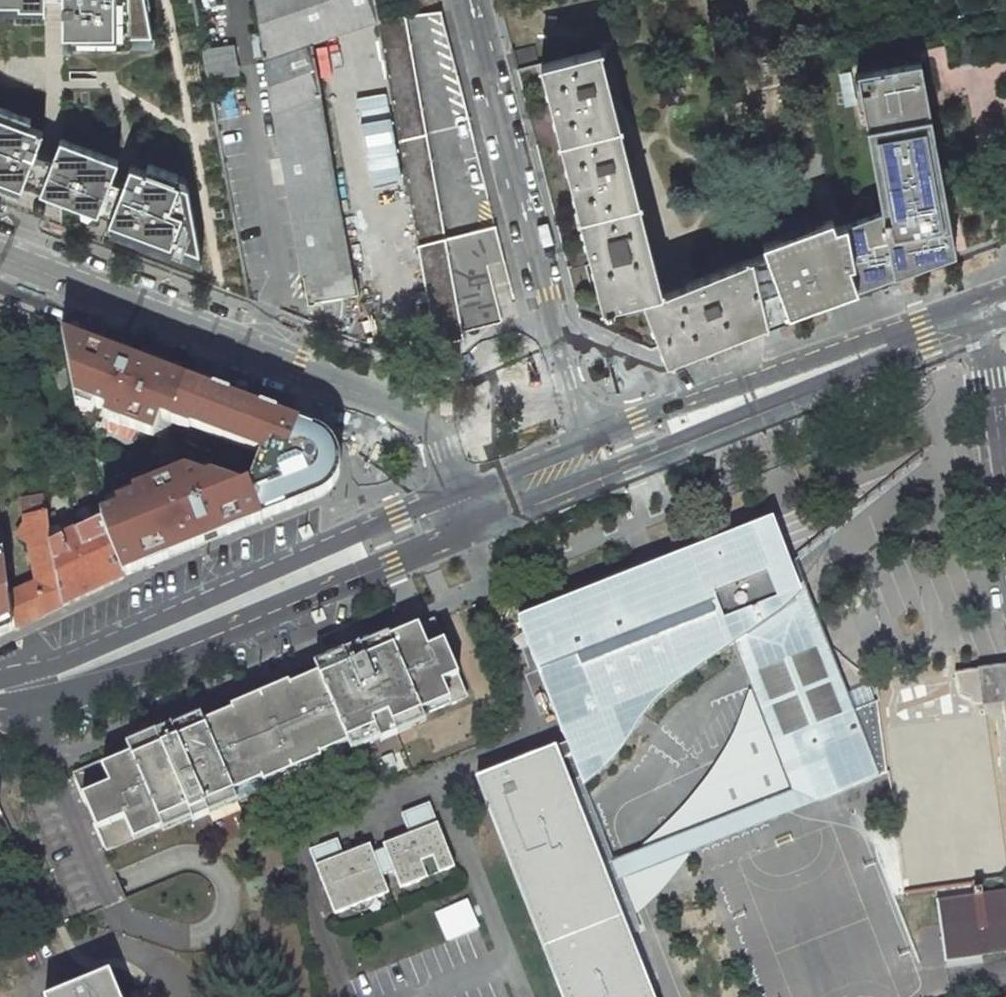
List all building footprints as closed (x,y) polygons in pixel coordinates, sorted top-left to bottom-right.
[(44,10),(44,3),(62,3),(61,36),(70,36),(71,46),(128,46),(128,44),(128,34),(150,34),(144,0),(0,0),(0,10),(44,10)] [(275,111),(322,103),(311,42),(377,20),(379,19),(376,0),(256,0),(275,111)] [(379,19),(377,20),(435,345),(463,339),(462,332),(518,318),(441,11),(379,19)] [(152,44),(150,34),(128,34),(128,44),(152,44)] [(517,70),(539,64),(534,45),(512,50),(517,70)] [(232,47),(203,51),(208,78),(237,74),(232,47)] [(541,64),(604,308),(642,298),(662,293),(600,49),(541,64)] [(919,63),(855,75),(882,221),(848,233),(853,263),(848,265),(856,289),(856,290),(954,255),(919,63)] [(846,77),(839,78),(844,103),(850,102),(846,77)] [(307,303),(357,294),(322,103),(275,111),(307,303)] [(0,109),(0,188),(2,189),(5,181),(20,187),(41,133),(26,127),(28,120),(0,109)] [(117,162),(59,140),(57,144),(59,145),(59,200),(96,215),(97,212),(109,217),(105,229),(179,257),(182,248),(197,254),(185,188),(173,184),(175,176),(147,165),(144,172),(129,166),(122,184),(110,180),(117,162)] [(38,192),(59,200),(59,145),(57,144),(38,192)] [(184,180),(175,176),(173,184),(185,188),(184,180)] [(847,228),(753,256),(754,260),(753,260),(767,321),(856,289),(848,265),(853,263),(848,233),(847,228)] [(200,265),(197,254),(182,248),(179,257),(200,265)] [(753,256),(662,293),(642,298),(667,361),(767,321),(753,260),(754,260),(753,256)] [(160,419),(171,423),(187,381),(174,376),(61,334),(75,402),(93,406),(107,411),(104,418),(154,437),(160,419)] [(260,455),(249,486),(262,521),(319,498),(327,493),(332,487),(338,475),(340,467),(340,459),(337,449),(332,442),(329,438),(321,432),(187,381),(171,423),(189,430),(190,428),(226,442),(229,434),(263,447),(260,455)] [(263,447),(229,434),(226,442),(260,455),(263,447)] [(101,519),(106,536),(123,578),(262,521),(249,486),(242,489),(211,477),(197,482),(195,475),(174,483),(171,477),(133,492),(135,497),(117,504),(119,510),(100,517),(101,519)] [(38,583),(11,595),(15,629),(62,607),(48,544),(46,514),(42,496),(21,500),(26,526),(29,541),(38,583)] [(62,607),(123,578),(106,536),(101,519),(62,537),(54,513),(46,514),(48,544),(62,607)] [(26,541),(29,541),(26,526),(24,526),(17,535),(26,541)] [(517,619),(566,743),(477,777),(562,996),(653,996),(628,936),(568,782),(580,777),(583,786),(601,771),(613,758),(624,745),(642,716),(653,703),(665,692),(678,681),(733,643),(744,636),(758,671),(816,648),(784,568),(782,562),(783,559),(784,556),(780,550),(777,549),(775,549),(766,552),(767,554),(761,556),(754,536),(726,547),(722,538),(517,619)] [(15,629),(11,595),(5,553),(5,551),(0,553),(0,636),(15,629)] [(794,560),(784,568),(816,648),(758,671),(744,636),(733,643),(772,742),(790,735),(854,710),(794,560)] [(129,752),(74,776),(105,848),(161,825),(162,828),(190,816),(191,818),(208,811),(207,809),(236,797),(231,787),(260,775),(261,778),(319,753),(318,750),(346,738),(350,746),(378,734),(380,739),(397,732),(395,729),(392,722),(408,715),(411,722),(424,717),(422,713),(438,706),(435,700),(447,695),(450,701),(467,694),(435,620),(406,633),(409,639),(393,645),(391,639),(389,636),(376,641),(380,650),(364,656),(361,648),(359,644),(343,651),(344,653),(315,666),(319,676),(291,688),(289,685),(232,709),(233,712),(205,725),(201,717),(173,729),(171,725),(155,732),(156,735),(127,747),(129,752)] [(409,639),(406,633),(391,639),(393,645),(409,639)] [(380,650),(376,641),(361,648),(364,656),(380,650)] [(1005,699),(1005,665),(978,669),(983,702),(1005,699)] [(447,695),(435,700),(438,706),(450,701),(447,695)] [(878,701),(854,710),(790,735),(815,801),(888,773),(878,701)] [(408,715),(392,722),(395,729),(411,722),(408,715)] [(790,735),(772,742),(791,790),(613,860),(583,786),(580,777),(568,782),(628,936),(641,931),(620,877),(815,801),(790,735)] [(455,867),(429,802),(401,813),(411,837),(384,848),(393,871),(400,888),(455,867)] [(334,914),(389,893),(382,875),(373,852),(347,863),(337,838),(309,850),(334,914)] [(382,875),(393,871),(384,848),(373,852),(382,875)] [(1005,951),(1005,891),(937,901),(946,967),(983,962),(982,955),(1005,951)] [(111,993),(117,991),(109,973),(51,996),(113,996),(111,993)]
